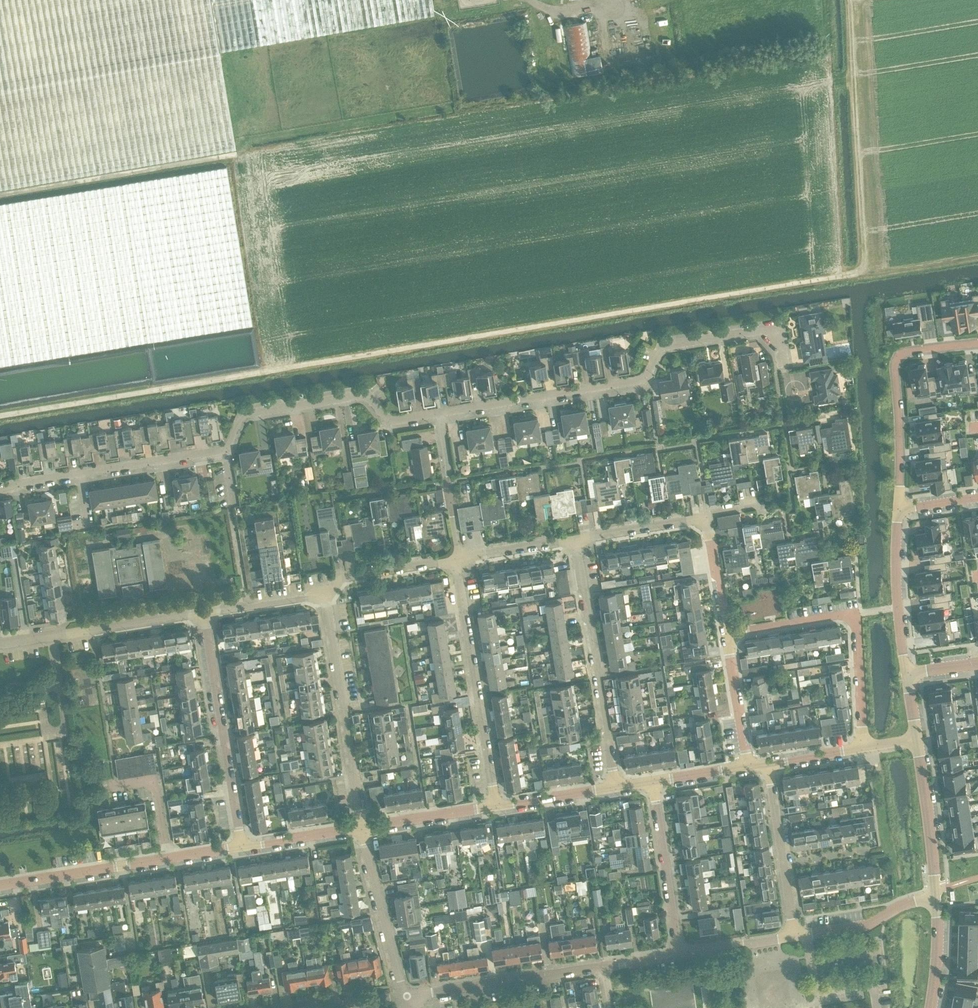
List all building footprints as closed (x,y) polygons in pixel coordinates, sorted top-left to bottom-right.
[(236,147),(219,52),(210,0),(0,0),(0,188),(236,147)] [(219,52),(434,14),(431,0),(210,0),(219,52)] [(586,22),(564,25),(572,75),(602,69),(600,54),(591,55),(586,22)] [(151,341),(252,325),(226,166),(0,203),(0,366),(151,341)] [(962,301),(966,328),(977,326),(976,324),(977,324),(977,315),(977,294),(973,295),(973,299),(962,301)] [(949,298),(942,300),(945,320),(952,319),(953,328),(955,328),(955,330),(966,328),(962,301),(950,303),(949,298)] [(905,320),(895,322),(897,336),(922,332),(922,328),(928,327),(927,321),(934,320),(931,302),(917,305),(919,318),(913,319),(913,317),(905,319),(905,320)] [(821,312),(800,315),(803,336),(805,335),(805,341),(801,341),(804,360),(809,359),(810,364),(826,361),(825,356),(820,323),(823,322),(821,312)] [(613,344),(600,346),(600,348),(601,353),(602,359),(603,359),(610,358),(611,365),(615,364),(615,366),(616,365),(617,371),(616,372),(617,374),(626,373),(626,371),(629,370),(628,361),(630,358),(627,355),(626,349),(614,351),(613,344)] [(588,348),(576,350),(578,363),(586,362),(587,369),(591,368),(591,370),(592,369),(593,375),(592,376),(593,378),(602,377),(601,375),(605,374),(603,359),(602,359),(601,353),(600,348),(589,350),(589,349),(588,348)] [(553,361),(554,367),(556,382),(560,381),(560,383),(569,382),(569,379),(568,380),(567,374),(568,374),(568,372),(572,372),(570,364),(578,363),(576,350),(564,352),(565,359),(553,361)] [(769,381),(765,360),(758,361),(756,351),(741,353),(745,378),(755,376),(756,383),(769,381)] [(530,371),(527,375),(531,377),(532,386),(536,386),(536,387),(545,386),(545,383),(544,384),(543,378),(544,377),(544,376),(547,376),(546,368),(554,367),(553,361),(552,354),(540,356),(541,363),(529,365),(530,371)] [(957,391),(970,389),(971,393),(977,392),(977,389),(976,374),(970,375),(969,371),(968,371),(967,359),(959,360),(959,363),(953,364),(957,388),(957,391)] [(699,365),(697,366),(700,383),(719,380),(722,399),(734,397),(731,381),(725,382),(721,362),(706,364),(704,363),(700,363),(699,365)] [(941,379),(935,380),(937,395),(937,396),(937,398),(938,398),(945,397),(944,390),(957,388),(953,364),(953,362),(944,363),(945,365),(939,366),(941,376),(940,376),(941,379)] [(919,367),(913,368),(915,378),(913,378),(914,385),(916,385),(918,397),(930,395),(930,397),(937,396),(937,395),(935,380),(935,378),(928,379),(928,375),(927,375),(925,363),(918,365),(919,367)] [(470,381),(477,380),(479,387),(482,386),(482,388),(484,387),(485,393),(483,393),(484,396),(493,394),(493,393),(497,392),(495,383),(497,380),(494,377),(493,371),(481,373),(480,366),(467,368),(468,375),(469,375),(470,381)] [(836,392),(840,391),(837,373),(832,373),(831,367),(810,371),(811,378),(815,377),(818,394),(814,394),(815,402),(837,398),(836,392)] [(688,393),(689,392),(686,376),(685,376),(684,369),(671,371),(672,378),(659,381),(662,397),(663,397),(664,400),(667,401),(670,402),(673,402),(677,402),(680,401),(683,400),(686,398),(688,396),(688,393)] [(469,375),(468,375),(457,377),(456,370),(443,372),(445,385),(453,384),(454,391),(458,390),(458,392),(459,391),(460,397),(459,397),(460,400),(469,398),(469,397),(472,396),(470,381),(469,375)] [(438,386),(445,385),(443,372),(431,374),(432,381),(421,383),(420,383),(421,389),(423,404),(427,403),(427,405),(437,404),(436,401),(435,401),(434,396),(435,395),(435,394),(439,394),(438,386)] [(420,383),(421,383),(419,376),(407,378),(408,385),(396,387),(397,393),(394,397),(398,399),(399,408),(403,407),(403,409),(412,408),(412,405),(411,405),(410,400),(411,399),(411,398),(415,398),(413,390),(421,389),(420,383)] [(626,400),(620,401),(624,424),(625,429),(632,428),(632,423),(636,422),(632,401),(626,402),(626,400)] [(615,404),(608,405),(612,426),(624,424),(620,401),(614,402),(615,404)] [(195,408),(189,409),(191,417),(191,419),(194,434),(206,432),(207,441),(221,439),(217,415),(208,416),(207,414),(197,416),(195,408)] [(578,408),(573,409),(576,432),(588,430),(585,409),(578,410),(578,408)] [(649,408),(642,409),(644,423),(652,422),(649,408)] [(562,421),(559,425),(562,427),(562,430),(564,429),(564,434),(565,439),(577,437),(576,432),(573,409),(567,410),(567,412),(561,413),(562,421)] [(943,430),(941,418),(947,417),(946,410),(925,413),(926,420),(917,422),(918,423),(916,424),(917,434),(943,430)] [(173,411),(165,412),(166,421),(165,421),(166,423),(168,439),(169,439),(181,437),(182,445),(196,443),(194,434),(191,419),(182,421),(182,418),(174,419),(173,411)] [(525,417),(529,440),(541,438),(537,417),(531,418),(531,416),(525,417)] [(517,442),(529,440),(525,417),(519,418),(520,420),(514,421),(517,442)] [(852,448),(851,446),(852,446),(852,444),(851,444),(846,417),(835,419),(836,425),(820,428),(823,445),(827,444),(828,452),(852,448)] [(599,421),(601,435),(608,434),(606,420),(599,421)] [(594,436),(601,435),(599,421),(592,422),(594,436)] [(157,422),(140,425),(140,427),(143,443),(155,441),(156,449),(170,447),(169,439),(168,439),(166,423),(157,425),(157,422)] [(483,424),(478,425),(482,447),(482,453),(494,451),(493,446),(490,425),(484,426),(483,424)] [(472,427),(466,428),(470,449),(482,447),(478,425),(472,425),(472,427)] [(788,429),(790,441),(797,439),(799,451),(815,448),(811,425),(788,429)] [(322,437),(311,439),(313,453),(329,451),(328,446),(341,444),(338,426),(321,429),(322,437)] [(131,427),(114,429),(115,432),(117,447),(118,447),(130,445),(131,453),(145,451),(143,443),(140,427),(131,429),(131,427)] [(552,429),(554,443),(561,442),(558,428),(552,429)] [(547,444),(554,443),(552,429),(545,430),(547,444)] [(387,454),(385,438),(378,439),(377,430),(359,433),(361,441),(349,443),(351,457),(367,455),(366,450),(379,448),(380,455),(387,454)] [(951,441),(946,442),(944,430),(943,430),(917,434),(919,445),(921,445),(921,446),(930,445),(934,444),(935,451),(946,449),(952,448),(951,441)] [(106,431),(89,433),(89,436),(92,451),(104,449),(106,457),(119,455),(118,447),(117,447),(115,432),(106,433),(106,431)] [(762,456),(771,455),(767,432),(759,434),(759,436),(744,438),(748,458),(747,458),(747,459),(748,461),(756,460),(755,454),(762,453),(762,456)] [(293,457),(308,454),(306,440),(295,442),(293,433),(276,436),(279,454),(292,452),(293,457)] [(80,435),(63,438),(64,440),(66,455),(67,455),(79,453),(80,462),(94,459),(92,451),(89,436),(81,437),(80,435)] [(423,446),(422,439),(421,436),(402,439),(403,449),(411,448),(415,475),(431,473),(427,445),(423,446)] [(504,437),(506,451),(513,450),(511,436),(504,437)] [(744,438),(744,436),(728,439),(731,455),(733,462),(747,459),(747,458),(748,458),(744,438)] [(500,452),(506,451),(504,437),(497,438),(500,452)] [(55,439),(38,442),(38,444),(41,460),(41,459),(53,458),(55,466),(68,464),(67,455),(66,455),(64,440),(55,441),(55,439)] [(0,444),(0,448),(2,458),(13,456),(11,442),(0,444)] [(29,443),(12,446),(15,464),(28,462),(29,470),(43,468),(41,459),(41,460),(38,444),(30,446),(29,443)] [(460,458),(467,457),(465,443),(457,445),(460,458)] [(257,468),(257,473),(273,470),(271,456),(260,458),(258,449),(241,452),(244,470),(257,468)] [(918,473),(943,469),(941,457),(947,456),(946,449),(935,451),(929,452),(930,458),(926,459),(917,460),(918,462),(916,462),(918,473)] [(637,456),(630,457),(633,477),(632,478),(633,480),(648,478),(648,475),(656,474),(652,451),(644,452),(645,458),(638,459),(637,456)] [(782,477),(780,462),(778,454),(771,455),(762,456),(766,478),(766,480),(782,477)] [(629,455),(613,458),(614,463),(616,474),(617,474),(618,481),(625,480),(625,476),(632,474),(632,477),(632,478),(633,477),(630,457),(629,455)] [(736,482),(733,462),(731,455),(723,457),(724,465),(717,466),(717,462),(708,463),(711,477),(712,486),(713,486),(721,485),(720,481),(727,480),(728,484),(736,482)] [(672,474),(664,475),(667,495),(667,496),(667,498),(676,497),(675,491),(682,490),(682,494),(690,492),(688,481),(694,480),(695,480),(694,477),(697,476),(695,462),(677,465),(679,476),(672,477),(672,474)] [(602,481),(594,482),(596,496),(597,496),(598,505),(606,504),(606,506),(614,505),(613,502),(613,499),(621,498),(618,481),(617,474),(616,474),(614,463),(606,464),(608,476),(610,483),(603,485),(602,481)] [(365,464),(353,466),(356,486),(368,484),(365,464)] [(952,488),(951,480),(949,480),(947,469),(947,468),(943,469),(918,473),(919,484),(921,483),(921,485),(930,484),(931,491),(935,490),(937,490),(952,488)] [(802,474),(794,475),(798,498),(813,496),(813,494),(821,492),(817,469),(809,471),(810,477),(803,478),(802,474)] [(541,494),(541,493),(537,470),(529,471),(530,477),(523,478),(523,475),(515,476),(518,497),(518,499),(526,498),(526,494),(533,493),(533,495),(541,494)] [(184,474),(188,497),(200,495),(196,474),(190,475),(190,473),(184,474)] [(656,474),(648,475),(648,478),(652,499),(660,497),(659,493),(666,492),(667,496),(667,495),(664,475),(664,473),(663,473),(659,474),(656,474)] [(176,499),(188,497),(184,474),(179,475),(179,477),(173,478),(176,499)] [(515,476),(515,474),(499,476),(501,494),(502,494),(503,500),(518,497),(515,476)] [(506,516),(503,500),(502,494),(501,494),(499,476),(491,478),(495,502),(488,503),(487,500),(479,501),(479,503),(481,516),(483,524),(491,523),(490,519),(506,516)] [(713,490),(713,486),(712,486),(711,477),(705,478),(707,491),(713,490)] [(766,478),(756,479),(758,490),(768,488),(766,480),(766,478)] [(829,493),(828,493),(832,515),(833,516),(841,515),(840,511),(847,510),(847,512),(856,511),(850,478),(838,480),(839,488),(840,491),(836,492),(829,493)] [(144,481),(146,498),(157,496),(154,479),(144,481)] [(217,499),(216,493),(214,479),(206,480),(209,494),(210,500),(217,499)] [(695,480),(694,480),(696,493),(702,492),(700,479),(695,480)] [(751,479),(745,480),(746,487),(753,486),(751,479)] [(136,500),(146,498),(144,481),(133,483),(136,500)] [(125,501),(136,500),(133,483),(122,484),(125,501)] [(114,503),(125,501),(122,484),(111,486),(114,503)] [(103,505),(114,503),(111,486),(101,488),(103,505)] [(93,507),(103,505),(101,488),(90,490),(93,507)] [(442,488),(435,489),(437,501),(444,500),(442,488)] [(576,511),(574,500),(572,488),(557,490),(557,493),(549,494),(553,515),(552,515),(553,517),(568,514),(568,512),(575,511),(576,511)] [(385,497),(388,518),(388,520),(389,520),(397,519),(396,515),(403,514),(403,516),(412,514),(408,491),(400,493),(401,498),(394,500),(393,496),(385,497)] [(821,492),(813,494),(813,496),(814,504),(817,517),(832,515),(828,493),(829,493),(829,491),(828,491),(821,492)] [(553,515),(549,494),(549,492),(541,493),(541,494),(533,495),(537,518),(552,515),(553,515)] [(170,493),(163,494),(165,508),(172,507),(170,493)] [(385,495),(369,498),(372,514),(373,521),(374,521),(381,520),(381,519),(388,518),(385,497),(385,495)] [(596,496),(590,497),(592,510),(599,509),(598,505),(597,496),(596,496)] [(43,521),(55,519),(52,498),(46,499),(45,497),(40,498),(43,521)] [(11,498),(0,500),(0,516),(13,513),(11,498)] [(32,523),(43,521),(40,498),(34,499),(34,501),(28,502),(32,523)] [(579,499),(581,512),(588,511),(585,498),(579,499)] [(320,531),(305,534),(309,557),(317,556),(316,552),(323,551),(323,553),(331,552),(331,553),(333,553),(338,552),(337,545),(335,536),(338,535),(337,529),(333,505),(316,508),(320,531)] [(256,525),(279,521),(277,508),(254,511),(256,525)] [(427,514),(420,515),(423,535),(423,536),(423,538),(424,538),(438,535),(438,534),(446,532),(442,509),(434,511),(432,511),(432,513),(427,514)] [(18,526),(25,525),(23,511),(15,513),(18,526)] [(739,512),(733,513),(736,526),(742,525),(741,524),(740,513),(739,512)] [(412,514),(403,516),(406,533),(407,535),(407,539),(423,536),(423,535),(420,515),(420,513),(412,514)] [(733,513),(727,514),(730,527),(736,526),(733,513)] [(73,528),(71,514),(57,517),(59,530),(73,528)] [(362,520),(343,523),(344,531),(345,531),(346,538),(348,550),(354,549),(355,549),(354,545),(362,544),(361,540),(376,538),(374,521),(373,521),(372,514),(364,516),(365,520),(366,523),(362,524),(362,520)] [(484,528),(483,524),(481,516),(476,517),(478,529),(484,528)] [(964,518),(967,538),(977,536),(977,527),(976,516),(975,516),(973,516),(964,518)] [(758,524),(761,541),(761,545),(761,547),(770,546),(769,542),(776,541),(776,542),(784,541),(780,518),(772,519),(773,522),(758,524)] [(280,530),(279,521),(256,525),(257,534),(280,530)] [(133,532),(165,527),(164,522),(133,527),(133,532)] [(757,522),(741,524),(742,525),(743,533),(744,541),(746,548),(757,546),(761,545),(761,541),(758,524),(757,522)] [(918,535),(916,535),(918,546),(943,542),(941,530),(947,529),(946,522),(931,524),(929,524),(926,525),(927,532),(918,533),(918,535)] [(129,528),(117,530),(117,531),(118,538),(130,536),(129,528)] [(259,543),(282,539),(280,530),(257,534),(259,543)] [(737,546),(722,549),(726,572),(734,571),(742,569),(741,566),(748,564),(749,564),(746,548),(744,541),(743,533),(735,534),(737,542),(737,546)] [(45,545),(39,546),(41,558),(57,556),(55,543),(58,543),(58,536),(51,537),(44,538),(44,539),(45,545)] [(792,542),(796,563),(795,563),(796,565),(811,563),(810,560),(819,559),(815,536),(807,537),(807,539),(792,542)] [(99,596),(123,592),(124,595),(126,596),(129,596),(134,596),(136,595),(138,595),(140,594),(142,593),(144,592),(143,589),(167,585),(159,539),(142,542),(142,541),(136,542),(137,545),(115,549),(115,546),(109,546),(109,547),(92,550),(99,596)] [(260,551),(283,547),(282,539),(259,543),(260,551)] [(784,541),(776,542),(780,566),(795,563),(796,563),(792,542),(792,540),(784,541)] [(678,550),(689,548),(688,541),(677,542),(677,541),(665,543),(667,556),(679,554),(678,550)] [(943,542),(918,546),(920,557),(921,556),(922,558),(930,556),(934,556),(935,563),(946,561),(952,560),(951,553),(945,554),(943,542)] [(12,556),(10,543),(0,545),(2,554),(2,558),(12,556)] [(641,547),(637,548),(636,543),(629,545),(632,562),(638,561),(639,566),(644,565),(641,547)] [(668,561),(667,556),(665,543),(653,545),(656,563),(668,561)] [(620,564),(632,562),(629,545),(621,546),(621,548),(617,548),(617,551),(620,564)] [(644,565),(656,563),(653,545),(641,547),(644,565)] [(261,560),(285,556),(283,547),(260,551),(261,560)] [(679,556),(691,554),(689,548),(678,550),(679,554),(679,556)] [(608,566),(620,564),(617,551),(605,553),(606,558),(600,559),(602,571),(608,570),(608,566)] [(826,558),(830,581),(830,583),(831,583),(846,580),(845,578),(853,577),(849,554),(841,555),(838,556),(838,558),(827,560),(827,557),(826,558)] [(57,556),(41,558),(43,571),(59,568),(57,556)] [(263,568),(286,564),(285,556),(261,560),(263,568)] [(819,559),(810,560),(811,563),(814,584),(815,584),(830,581),(826,558),(819,559)] [(918,574),(916,574),(918,585),(943,581),(943,580),(941,569),(947,568),(946,561),(935,563),(929,564),(930,570),(926,571),(918,572),(918,574)] [(555,575),(554,571),(553,562),(541,563),(543,577),(555,575)] [(541,563),(529,565),(532,583),(544,582),(543,577),(541,563)] [(287,573),(286,564),(263,568),(264,577),(287,573)] [(529,565),(517,567),(520,585),(532,583),(529,565)] [(682,574),(683,574),(694,572),(693,566),(681,568),(682,570),(675,572),(675,575),(682,574)] [(508,587),(520,585),(517,567),(506,569),(508,587)] [(59,568),(43,571),(45,583),(60,580),(59,568)] [(497,589),(508,587),(506,569),(494,571),(497,589)] [(480,592),(497,589),(494,571),(482,573),(482,578),(478,579),(480,592)] [(265,586),(289,582),(287,573),(264,577),(265,586)] [(556,583),(568,581),(567,575),(555,577),(556,583)] [(691,576),(663,580),(664,586),(673,585),(675,593),(673,593),(674,595),(674,598),(683,597),(682,594),(698,591),(696,579),(692,580),(691,576)] [(60,580),(45,583),(47,595),(62,593),(60,580)] [(943,581),(918,585),(920,595),(921,595),(922,597),(930,596),(934,595),(935,601),(949,599),(952,599),(951,592),(947,592),(945,581),(945,580),(943,580),(943,581)] [(430,582),(418,584),(421,602),(433,600),(433,596),(432,594),(432,591),(438,590),(444,589),(442,581),(431,583),(430,582)] [(640,584),(642,593),(650,592),(648,583),(640,584)] [(418,584),(406,586),(407,594),(408,599),(409,605),(421,602),(418,584)] [(406,586),(394,588),(397,607),(403,606),(402,600),(408,599),(407,594),(406,586)] [(394,588),(382,590),(385,609),(397,607),(394,588)] [(382,590),(371,592),(371,594),(374,610),(385,609),(382,590)] [(615,592),(598,595),(600,607),(617,605),(617,607),(625,606),(625,604),(625,601),(623,591),(615,592)] [(684,604),(675,605),(676,607),(676,610),(684,609),(684,606),(700,603),(698,591),(682,594),(683,597),(684,604)] [(354,601),(353,601),(354,601),(356,616),(363,614),(362,612),(370,611),(374,610),(371,594),(371,592),(359,594),(360,600),(354,601)] [(62,593),(47,595),(48,608),(64,605),(62,593)] [(0,598),(0,604),(2,625),(19,623),(16,596),(0,598)] [(921,612),(919,613),(921,623),(946,619),(944,608),(950,607),(949,599),(935,601),(935,602),(932,602),(933,609),(929,609),(921,611),(921,612)] [(446,600),(434,602),(435,608),(447,607),(446,600)] [(547,613),(538,615),(539,617),(539,619),(547,618),(547,616),(563,613),(561,601),(545,604),(547,613)] [(682,616),(677,617),(678,619),(678,622),(686,620),(686,618),(702,615),(700,603),(684,606),(684,609),(685,613),(682,614),(682,616)] [(64,605),(48,608),(50,620),(66,617),(64,605)] [(501,613),(501,614),(519,611),(518,605),(491,609),(492,612),(494,612),(494,614),(501,613)] [(617,605),(600,607),(602,619),(619,617),(619,619),(627,617),(627,616),(626,613),(625,606),(617,607),(617,605)] [(297,612),(299,628),(312,626),(312,628),(319,627),(317,614),(310,615),(309,610),(297,612)] [(287,630),(299,628),(297,612),(284,614),(287,630)] [(492,612),(477,614),(479,627),(496,624),(496,626),(504,625),(504,623),(504,622),(504,620),(495,621),(494,614),(494,612),(492,612)] [(549,625),(540,627),(541,629),(541,631),(549,630),(549,628),(565,625),(565,622),(564,616),(563,613),(547,616),(547,618),(549,625)] [(274,632),(287,630),(284,614),(272,616),(274,632)] [(688,627),(679,629),(680,631),(680,634),(688,632),(688,630),(704,627),(702,615),(686,618),(686,620),(688,627)] [(262,634),(274,632),(272,616),(260,618),(262,634)] [(619,617),(602,619),(604,631),(621,628),(621,631),(629,629),(629,627),(628,624),(620,626),(619,619),(619,617)] [(250,636),(262,634),(260,618),(247,620),(250,636)] [(526,619),(523,620),(525,632),(530,631),(531,631),(530,622),(534,622),(534,618),(526,619)] [(946,619),(921,623),(923,634),(924,634),(925,635),(934,634),(935,641),(938,640),(955,638),(954,630),(958,629),(957,619),(951,620),(951,618),(946,619)] [(238,638),(250,636),(247,620),(235,622),(238,638)] [(429,632),(421,634),(421,636),(422,638),(430,637),(430,635),(446,632),(444,620),(428,623),(429,632)] [(970,628),(968,628),(970,637),(977,636),(974,621),(970,622),(970,628)] [(239,644),(238,638),(235,622),(223,624),(225,640),(233,638),(234,645),(239,644)] [(496,624),(479,627),(481,638),(498,636),(498,638),(506,637),(506,634),(506,632),(497,633),(497,632),(496,626),(496,624)] [(551,637),(542,638),(543,641),(543,643),(551,642),(551,640),(567,637),(565,625),(549,628),(549,630),(551,637)] [(839,625),(827,627),(829,640),(841,638),(839,625)] [(383,626),(364,629),(375,696),(376,697),(377,705),(389,703),(388,701),(388,699),(398,698),(397,692),(393,693),(383,626)] [(690,639),(681,641),(682,643),(682,646),(690,644),(690,641),(706,639),(704,627),(688,630),(688,632),(690,639)] [(827,627),(815,629),(817,642),(829,640),(827,627)] [(621,628),(604,631),(606,643),(622,640),(623,642),(631,641),(631,639),(630,636),(622,638),(621,631),(621,628)] [(176,631),(178,647),(191,645),(188,629),(176,631)] [(815,629),(803,631),(806,648),(818,647),(818,646),(817,642),(815,629)] [(166,649),(178,647),(176,631),(163,633),(166,649)] [(803,631),(791,633),(794,650),(795,650),(806,648),(803,631)] [(431,644),(423,646),(423,648),(424,650),(432,649),(432,647),(448,644),(446,632),(430,635),(430,637),(431,644)] [(153,651),(166,649),(163,633),(151,635),(153,651)] [(516,634),(517,644),(524,643),(522,633),(516,634)] [(791,633),(780,635),(782,652),(794,650),(791,633)] [(141,653),(153,651),(151,635),(139,637),(141,653)] [(780,635),(768,637),(770,650),(771,654),(782,652),(780,635)] [(498,636),(481,638),(482,639),(484,650),(500,648),(500,650),(508,648),(508,646),(508,644),(499,645),(498,638),(498,636)] [(129,655),(141,653),(139,637),(126,639),(129,655)] [(552,649),(544,650),(545,653),(545,655),(553,654),(553,652),(569,649),(567,637),(551,640),(551,642),(552,649)] [(756,639),(758,652),(759,652),(770,650),(768,637),(756,639)] [(117,657),(129,655),(126,639),(114,641),(117,657)] [(692,651),(683,652),(685,661),(704,658),(705,658),(704,652),(708,651),(706,639),(690,641),(690,644),(692,651)] [(756,639),(744,641),(746,654),(747,654),(758,652),(756,639)] [(622,640),(606,643),(608,655),(624,652),(625,654),(633,653),(633,651),(632,648),(624,649),(623,642),(622,640)] [(106,658),(117,657),(114,641),(102,643),(103,653),(99,653),(101,664),(107,663),(106,658)] [(433,656),(425,657),(425,660),(426,662),(434,661),(434,659),(450,656),(448,644),(432,647),(432,649),(433,656)] [(266,653),(272,652),(278,651),(277,647),(275,647),(274,645),(269,646),(270,648),(265,648),(266,653)] [(500,648),(484,650),(486,662),(502,659),(502,662),(510,660),(510,658),(510,655),(501,657),(500,650),(500,648)] [(554,661),(546,662),(547,665),(547,667),(555,666),(555,664),(571,661),(569,649),(553,652),(553,654),(554,661)] [(240,650),(233,651),(234,659),(241,657),(240,652),(240,650)] [(294,663),(317,659),(316,650),(292,654),(294,663)] [(832,660),(844,658),(843,651),(831,653),(832,660)] [(624,652),(608,655),(610,667),(614,666),(615,672),(636,669),(634,660),(626,661),(625,654),(624,652)] [(435,668),(427,669),(427,672),(428,674),(436,673),(436,670),(452,668),(450,656),(434,659),(434,661),(435,668)] [(685,665),(684,666),(685,667),(686,673),(695,671),(697,683),(712,680),(710,668),(709,668),(708,662),(704,662),(704,660),(704,658),(685,661),(685,665)] [(318,668),(317,659),(294,663),(295,671),(318,668)] [(502,659),(486,662),(488,674),(504,671),(504,673),(512,672),(512,670),(512,667),(503,669),(502,662),(502,659)] [(229,675),(245,672),(243,660),(227,662),(229,675)] [(549,678),(541,679),(542,684),(559,681),(558,675),(573,673),(571,661),(555,664),(555,666),(556,673),(548,674),(549,678)] [(841,666),(839,667),(838,662),(828,664),(829,668),(828,668),(829,675),(819,677),(820,682),(824,682),(824,681),(843,678),(841,666)] [(760,665),(742,668),(743,674),(762,671),(760,665)] [(798,675),(803,674),(810,673),(809,666),(797,668),(798,675)] [(178,683),(194,681),(192,668),(176,671),(178,683)] [(296,680),(320,676),(318,668),(295,671),(296,680)] [(437,680),(429,681),(429,683),(429,684),(430,686),(438,684),(438,682),(454,679),(452,668),(436,670),(436,673),(437,680)] [(794,669),(782,671),(783,677),(795,675),(794,669)] [(504,671),(488,674),(490,686),(505,683),(506,685),(515,684),(514,679),(505,680),(504,673),(504,671)] [(247,685),(245,677),(250,677),(249,672),(245,672),(229,675),(231,687),(247,685)] [(753,693),(770,690),(768,673),(752,676),(753,681),(751,681),(753,693)] [(616,687),(639,683),(638,674),(615,678),(616,687)] [(298,688),(321,685),(320,676),(296,680),(298,688)] [(134,677),(117,680),(119,692),(135,690),(136,692),(144,690),(143,686),(135,687),(134,677)] [(832,692),(845,690),(843,678),(824,681),(824,682),(826,693),(832,692)] [(439,691),(431,693),(432,701),(432,702),(453,698),(452,692),(456,692),(456,691),(454,679),(438,682),(438,684),(439,691)] [(712,680),(697,683),(699,695),(714,693),(712,680)] [(196,693),(194,681),(178,683),(180,695),(196,693)] [(551,696),(575,692),(573,683),(550,687),(551,696)] [(618,695),(641,691),(639,683),(616,687),(618,695)] [(249,697),(247,685),(231,687),(233,699),(249,697)] [(299,697),(323,693),(321,685),(298,688),(299,697)] [(791,687),(792,698),(799,697),(797,686),(795,687),(791,687)] [(937,690),(930,691),(932,699),(932,702),(932,703),(953,699),(951,687),(943,689),(942,687),(936,688),(937,690)] [(135,690),(119,692),(121,704),(137,701),(138,704),(146,702),(145,698),(137,699),(136,692),(135,690)] [(757,705),(758,710),(773,707),(770,690),(753,693),(755,706),(757,705)] [(834,704),(847,702),(845,690),(832,692),(834,704)] [(619,703),(642,700),(641,691),(618,695),(619,703)] [(576,701),(575,692),(551,696),(553,705),(576,701)] [(182,707),(198,705),(196,693),(180,695),(182,707)] [(324,702),(323,693),(299,697),(301,705),(324,702)] [(701,707),(692,709),(693,715),(705,713),(704,708),(716,705),(714,693),(699,695),(701,707)] [(493,708),(508,706),(506,694),(491,696),(493,708)] [(256,708),(254,696),(249,697),(233,699),(235,711),(256,708)] [(800,704),(799,697),(792,698),(786,699),(788,706),(800,704)] [(953,699),(932,703),(933,709),(935,709),(936,713),(955,710),(955,711),(958,710),(958,709),(957,699),(957,698),(953,699)] [(644,708),(642,700),(619,703),(620,712),(644,708)] [(137,701),(121,704),(123,716),(139,713),(140,716),(148,714),(147,709),(139,711),(138,704),(137,701)] [(554,713),(578,710),(576,701),(553,705),(554,713)] [(301,705),(302,714),(325,710),(324,702),(301,705)] [(838,721),(845,720),(850,719),(847,702),(834,704),(837,721),(837,722),(838,721)] [(445,703),(433,705),(434,712),(438,712),(440,724),(446,723),(460,720),(458,708),(446,710),(445,703)] [(200,717),(198,705),(182,707),(184,720),(200,717)] [(399,707),(396,708),(397,712),(400,712),(400,713),(400,715),(405,715),(404,706),(399,707)] [(510,718),(508,706),(493,708),(495,721),(510,718)] [(254,728),(253,725),(258,724),(256,708),(235,711),(237,725),(241,724),(242,730),(254,728)] [(622,720),(645,717),(644,708),(620,712),(622,720)] [(391,709),(368,712),(369,721),(393,717),(391,709)] [(579,718),(578,710),(554,713),(551,714),(551,718),(555,717),(556,722),(579,718)] [(936,717),(935,717),(936,724),(956,721),(955,711),(955,710),(936,713),(936,717)] [(139,713),(123,716),(125,728),(141,725),(141,727),(155,725),(154,720),(150,721),(149,721),(141,723),(140,716),(139,713)] [(705,713),(693,715),(694,721),(696,733),(710,731),(708,719),(706,719),(705,713)] [(548,723),(547,714),(543,715),(538,716),(539,725),(548,723)] [(195,731),(202,730),(200,717),(184,720),(186,732),(183,733),(184,741),(196,739),(195,731)] [(393,717),(369,721),(371,730),(394,726),(393,717)] [(645,717),(622,720),(623,729),(646,725),(645,717)] [(495,721),(497,733),(512,731),(510,718),(495,721)] [(557,730),(581,726),(579,718),(556,722),(557,730)] [(305,731),(328,727),(326,719),(324,719),(303,723),(305,731)] [(460,720),(446,723),(447,735),(462,732),(460,720)] [(838,721),(840,733),(847,732),(845,720),(838,721)] [(956,721),(936,724),(937,730),(938,730),(939,734),(958,731),(956,721)] [(794,728),(793,723),(792,722),(787,723),(788,729),(781,730),(783,745),(795,743),(793,728),(794,728)] [(546,732),(549,732),(548,723),(539,725),(541,733),(546,732)] [(781,730),(780,723),(775,724),(776,731),(769,732),(771,747),(783,745),(781,730)] [(806,726),(808,741),(820,739),(818,724),(806,726)] [(141,725),(125,728),(127,740),(143,738),(143,739),(151,738),(150,731),(142,732),(141,727),(141,725)] [(394,726),(371,730),(372,738),(395,734),(394,726)] [(582,735),(581,726),(557,730),(559,739),(582,735)] [(795,743),(808,741),(806,726),(794,728),(793,728),(795,743)] [(329,736),(328,727),(305,731),(306,739),(329,736)] [(696,733),(690,734),(690,739),(696,738),(698,745),(712,743),(710,731),(696,733)] [(940,739),(938,739),(939,745),(940,745),(960,742),(958,731),(939,734),(940,739)] [(287,742),(295,741),(293,732),(288,733),(289,736),(286,737),(287,742)] [(440,748),(433,749),(434,754),(434,755),(435,755),(453,753),(452,747),(464,745),(462,732),(447,735),(449,747),(440,748)] [(759,749),(771,747),(769,732),(756,734),(759,749)] [(617,743),(634,740),(633,733),(616,736),(617,743)] [(162,734),(155,736),(156,746),(158,746),(159,745),(164,744),(162,734)] [(239,749),(254,747),(252,734),(237,736),(239,749)] [(395,734),(372,738),(374,747),(397,743),(395,734)] [(683,748),(683,742),(682,735),(675,736),(676,744),(676,743),(677,749),(683,748)] [(308,748),(330,744),(329,736),(306,739),(308,748)] [(513,737),(498,739),(500,752),(515,749),(513,740),(513,737)] [(291,750),(296,750),(295,741),(287,742),(287,743),(284,743),(285,749),(291,748),(291,750)] [(565,751),(581,748),(580,741),(564,744),(565,751)] [(192,742),(178,744),(180,753),(190,751),(191,763),(192,763),(206,761),(204,749),(194,750),(192,742)] [(940,745),(939,745),(940,749),(940,752),(941,756),(962,753),(960,742),(940,745)] [(397,743),(374,747),(375,756),(398,752),(397,743)] [(698,745),(693,746),(695,759),(700,758),(714,756),(712,743),(698,745)] [(332,753),(330,744),(308,748),(309,756),(332,753)] [(256,759),(254,747),(239,749),(241,761),(256,759)] [(663,764),(676,762),(673,747),(661,749),(663,764)] [(686,761),(684,748),(683,748),(677,749),(677,750),(679,762),(686,761)] [(515,749),(500,752),(502,764),(517,762),(515,750),(515,749)] [(651,766),(663,764),(661,749),(649,751),(651,766)] [(398,752),(375,756),(376,764),(386,762),(386,767),(400,764),(413,762),(411,750),(406,750),(407,758),(400,759),(398,752)] [(639,768),(651,766),(649,751),(636,753),(639,768)] [(150,773),(157,771),(154,752),(146,753),(150,773)] [(962,753),(941,756),(942,763),(944,763),(944,767),(963,764),(969,764),(967,752),(962,753)] [(140,754),(143,774),(150,773),(146,753),(140,754)] [(333,761),(332,753),(309,756),(310,765),(333,761)] [(453,753),(435,755),(436,760),(441,759),(444,773),(458,771),(456,758),(454,759),(453,753)] [(626,770),(639,768),(636,753),(624,755),(626,770)] [(140,754),(134,755),(137,775),(143,774),(140,754)] [(127,756),(130,776),(137,775),(134,755),(127,756)] [(127,756),(121,757),(124,777),(130,776),(127,756)] [(115,758),(118,778),(124,777),(121,757),(115,758)] [(256,759),(241,761),(243,774),(258,772),(256,759)] [(206,761),(192,763),(194,776),(208,774),(206,761)] [(325,772),(335,770),(333,761),(310,765),(312,773),(309,774),(310,781),(326,778),(325,772)] [(568,764),(560,765),(559,761),(554,762),(555,766),(557,781),(570,779),(568,764)] [(517,762),(502,764),(504,776),(519,774),(517,762)] [(568,764),(570,779),(582,777),(580,762),(568,764)] [(856,765),(844,767),(847,789),(848,789),(847,782),(859,780),(856,765)] [(545,783),(557,781),(555,766),(542,768),(545,783)] [(844,767),(831,769),(834,785),(841,783),(842,790),(847,789),(844,767)] [(831,769),(819,771),(823,793),(823,792),(822,786),(834,785),(831,769)] [(946,778),(944,778),(945,785),(966,781),(964,770),(945,773),(946,778)] [(458,771),(444,773),(446,786),(460,783),(458,771)] [(819,771),(807,773),(809,788),(817,787),(818,794),(823,793),(819,771)] [(807,773),(795,775),(797,790),(809,788),(807,773)] [(194,776),(186,777),(188,789),(186,789),(187,796),(199,794),(198,788),(210,786),(208,774),(194,776)] [(519,774),(504,776),(506,789),(521,787),(519,774)] [(783,783),(780,784),(782,793),(785,792),(793,791),(794,797),(798,797),(797,790),(795,775),(782,777),(783,783)] [(246,792),(261,790),(259,777),(244,780),(246,792)] [(966,781),(945,785),(946,792),(947,796),(968,793),(971,793),(970,780),(966,781)] [(746,796),(760,793),(758,781),(744,783),(746,796)] [(460,783),(446,786),(448,798),(462,796),(460,783)] [(385,805),(384,794),(382,784),(369,786),(372,807),(385,805)] [(734,796),(732,785),(725,786),(727,797),(734,796)] [(411,804),(423,802),(421,788),(409,790),(411,804)] [(427,802),(433,800),(431,788),(425,789),(427,802)] [(263,802),(261,790),(246,792),(248,805),(263,802)] [(399,806),(411,804),(409,790),(396,792),(399,806)] [(386,808),(399,806),(396,792),(384,794),(385,805),(386,808)] [(690,794),(676,796),(677,808),(692,806),(699,805),(698,799),(697,793),(690,794)] [(747,807),(762,805),(760,793),(746,796),(747,807)] [(968,793),(947,796),(948,802),(950,802),(950,807),(969,804),(968,793)] [(187,796),(167,799),(168,805),(188,802),(190,814),(204,812),(202,800),(202,799),(200,800),(199,794),(187,796)] [(734,796),(727,797),(729,808),(735,807),(734,796)] [(629,806),(623,807),(625,820),(628,820),(643,818),(641,805),(640,799),(638,798),(628,800),(629,806)] [(137,827),(148,825),(144,800),(136,802),(136,800),(134,800),(134,801),(133,802),(137,827)] [(125,829),(137,827),(133,802),(130,802),(130,801),(129,801),(129,803),(121,804),(125,829)] [(724,801),(718,802),(720,813),(726,812),(724,801)] [(265,815),(263,802),(248,805),(250,817),(265,815)] [(850,804),(851,811),(857,810),(857,808),(863,807),(862,802),(850,804)] [(313,805),(316,819),(328,817),(326,803),(313,805)] [(102,833),(114,831),(110,805),(108,806),(108,804),(106,805),(107,807),(98,808),(102,833)] [(114,831),(125,829),(121,804),(113,805),(113,804),(112,804),(112,805),(110,805),(114,831)] [(800,810),(800,805),(800,804),(787,806),(788,812),(800,810)] [(951,811),(949,811),(950,817),(971,814),(969,804),(950,807),(951,811)] [(303,821),(316,819),(313,805),(301,807),(303,821)] [(692,806),(677,808),(678,808),(679,819),(694,817),(699,816),(701,816),(699,805),(692,806)] [(741,820),(749,819),(764,817),(762,805),(747,807),(748,814),(740,815),(741,820)] [(291,823),(303,821),(301,807),(288,809),(291,823)] [(572,813),(567,814),(570,834),(571,838),(571,839),(588,836),(586,820),(580,820),(579,812),(577,812),(577,810),(571,811),(572,813)] [(600,811),(589,812),(592,825),(598,824),(602,823),(600,811)] [(204,812),(190,814),(192,827),(206,824),(204,812)] [(788,814),(789,821),(802,819),(801,812),(788,814)] [(555,820),(548,822),(549,832),(551,845),(558,844),(559,844),(558,840),(571,838),(570,834),(567,814),(562,814),(562,813),(556,813),(556,815),(555,816),(555,820)] [(864,815),(852,817),(855,837),(860,837),(862,839),(869,838),(870,835),(869,828),(874,827),(872,814),(864,815)] [(971,814),(950,817),(951,824),(953,824),(954,827),(973,824),(971,814)] [(265,815),(250,817),(252,830),(267,827),(265,815)] [(533,834),(545,832),(543,817),(531,819),(533,834)] [(694,817),(679,819),(681,831),(695,829),(694,817)] [(751,831),(766,829),(764,817),(749,819),(751,831)] [(852,817),(840,819),(840,824),(843,839),(855,837),(852,817)] [(628,820),(625,820),(626,827),(629,826),(630,832),(645,830),(643,818),(628,820)] [(534,840),(533,834),(531,819),(519,821),(521,835),(528,834),(528,841),(530,849),(536,848),(534,840)] [(820,819),(814,820),(816,828),(818,843),(830,841),(828,826),(821,827),(820,819)] [(510,837),(521,835),(519,821),(508,823),(510,837)] [(498,839),(510,837),(508,823),(496,825),(498,839)] [(206,824),(192,827),(194,839),(201,838),(202,843),(209,842),(208,837),(206,824)] [(486,824),(473,826),(476,850),(477,850),(477,852),(478,857),(479,862),(483,861),(483,858),(484,858),(483,851),(482,849),(482,846),(489,842),(488,838),(486,824)] [(599,824),(592,826),(594,837),(602,836),(599,824)] [(840,824),(828,826),(830,841),(843,839),(840,824)] [(954,832),(953,832),(954,839),(974,835),(973,824),(954,827),(954,832)] [(473,826),(460,828),(462,842),(469,841),(471,851),(476,850),(473,826)] [(695,829),(681,831),(683,843),(697,841),(703,840),(703,839),(702,834),(710,833),(710,832),(710,827),(710,826),(701,828),(695,829)] [(816,828),(804,830),(806,845),(818,843),(816,828)] [(747,844),(753,843),(768,841),(766,829),(751,831),(745,832),(747,844)] [(450,830),(437,832),(443,869),(449,868),(448,862),(450,862),(449,854),(447,854),(446,848),(453,847),(455,847),(455,843),(452,844),(450,830)] [(630,832),(625,833),(627,845),(634,843),(647,842),(645,830),(630,832)] [(804,830),(791,832),(794,847),(806,845),(804,830)] [(425,840),(419,841),(421,855),(428,854),(428,851),(434,850),(437,869),(437,870),(443,869),(437,832),(424,834),(425,840)] [(954,839),(956,851),(961,850),(962,851),(968,850),(968,849),(976,847),(977,847),(977,835),(977,834),(974,835),(954,839)] [(419,860),(418,855),(415,838),(403,840),(406,857),(413,856),(413,861),(419,860)] [(697,841),(683,843),(685,855),(699,852),(706,851),(705,839),(703,840),(697,841)] [(409,873),(406,857),(403,840),(392,842),(392,848),(394,859),(401,858),(403,874),(409,873)] [(396,867),(394,859),(392,848),(392,842),(379,844),(382,861),(389,860),(390,868),(396,867)] [(623,852),(616,853),(616,858),(616,859),(649,854),(647,842),(634,843),(627,845),(628,851),(623,851),(623,852)] [(756,860),(770,858),(768,846),(754,848),(756,860)] [(338,867),(352,865),(350,853),(336,855),(338,867)] [(616,858),(609,859),(609,860),(610,867),(625,865),(625,863),(637,861),(638,868),(650,866),(649,854),(616,859),(616,858)] [(296,856),(298,871),(310,869),(308,855),(296,856)] [(286,873),(298,871),(296,856),(284,858),(286,873)] [(331,863),(323,864),(322,857),(312,859),(314,871),(324,869),(332,868),(331,863)] [(700,858),(686,860),(687,872),(710,869),(708,857),(700,858)] [(275,875),(286,873),(284,858),(273,860),(275,875)] [(749,874),(772,870),(770,858),(756,860),(750,861),(750,866),(748,867),(749,874)] [(276,881),(275,875),(273,860),(261,862),(264,876),(270,875),(271,881),(270,881),(271,889),(278,888),(276,880),(276,881)] [(266,890),(264,876),(261,862),(249,864),(252,878),(258,877),(260,891),(266,890)] [(240,880),(252,878),(249,864),(238,866),(240,880)] [(872,864),(859,866),(862,882),(880,879),(878,865),(873,865),(872,864)] [(354,876),(352,865),(338,867),(340,879),(354,876)] [(232,886),(231,880),(232,880),(230,866),(218,867),(220,882),(221,888),(222,887),(227,887),(228,895),(234,894),(233,886),(232,886)] [(594,866),(585,868),(586,877),(596,875),(594,866)] [(859,866),(847,868),(850,884),(862,882),(859,866)] [(209,883),(220,882),(218,867),(206,869),(209,883)] [(606,867),(598,868),(599,877),(608,876),(607,872),(606,867)] [(710,869),(687,872),(689,884),(703,882),(702,875),(714,874),(714,868),(710,869)] [(847,868),(835,870),(838,885),(850,884),(847,868)] [(210,889),(209,883),(206,869),(195,871),(197,885),(203,884),(205,898),(211,897),(210,889)] [(607,872),(608,876),(609,875),(610,878),(621,876),(620,870),(607,872)] [(759,884),(774,882),(772,870),(749,874),(750,878),(758,877),(759,884)] [(835,870),(823,872),(825,887),(838,885),(835,870)] [(192,892),(198,891),(197,885),(195,871),(183,873),(185,887),(192,886),(192,892)] [(823,872),(811,874),(813,889),(825,887),(823,872)] [(175,874),(163,876),(166,890),(172,889),(177,889),(175,874)] [(811,874),(798,876),(801,891),(813,889),(811,874)] [(163,876),(152,878),(154,892),(165,890),(166,890),(163,876)] [(356,888),(354,876),(340,879),(342,890),(356,888)] [(436,878),(438,886),(446,885),(444,877),(436,878)] [(140,880),(143,894),(154,892),(152,878),(140,880)] [(140,880),(128,882),(131,896),(143,894),(140,880)] [(587,889),(585,880),(576,881),(577,890),(587,889)] [(703,882),(689,884),(691,895),(705,893),(703,882)] [(771,899),(770,895),(776,894),(774,882),(759,884),(762,901),(769,900),(771,899)] [(256,905),(254,892),(253,884),(247,885),(248,893),(244,893),(247,909),(256,907),(256,905)] [(116,906),(115,901),(126,899),(123,885),(111,887),(113,901),(114,906),(116,906)] [(101,903),(113,901),(111,887),(99,889),(101,903)] [(400,896),(395,897),(397,909),(414,906),(413,900),(417,899),(415,887),(399,890),(400,896)] [(592,888),(594,905),(603,903),(601,887),(592,888)] [(358,899),(356,888),(342,890),(343,902),(358,899)] [(89,905),(101,903),(99,889),(86,891),(89,905)] [(76,907),(89,905),(86,891),(74,893),(76,907)] [(485,894),(486,903),(500,901),(499,892),(495,893),(489,893),(485,894)] [(465,893),(448,896),(450,908),(454,907),(453,905),(467,903),(465,893)] [(705,893),(691,895),(693,907),(707,905),(705,893)] [(63,925),(62,919),(62,916),(69,914),(66,894),(54,896),(58,926),(63,925)] [(178,895),(172,896),(174,903),(173,904),(174,913),(181,912),(178,895)] [(52,927),(58,926),(54,896),(40,898),(40,899),(38,899),(39,911),(42,911),(43,915),(50,914),(52,927)] [(358,899),(343,902),(345,914),(360,911),(358,899)] [(770,909),(769,900),(762,901),(748,903),(743,903),(745,913),(762,911),(764,924),(765,924),(766,926),(772,925),(772,923),(780,922),(778,908),(770,909)] [(816,907),(815,900),(802,903),(803,909),(816,907)] [(256,907),(260,929),(271,927),(271,921),(269,921),(267,909),(266,910),(265,904),(256,905),(256,907)] [(637,906),(632,906),(633,911),(637,910),(638,913),(643,912),(644,917),(643,917),(646,936),(659,934),(656,915),(651,915),(650,911),(651,911),(650,904),(649,904),(637,906)] [(414,906),(397,909),(399,921),(404,921),(405,927),(421,925),(420,919),(422,918),(420,905),(418,906),(414,906)] [(539,907),(541,921),(549,920),(547,906),(539,907)] [(632,906),(625,907),(627,924),(634,923),(633,911),(632,906)] [(719,907),(698,911),(699,917),(698,917),(701,932),(708,930),(708,932),(715,931),(715,929),(716,929),(715,922),(714,922),(713,915),(720,914),(719,913),(719,907)] [(740,907),(732,908),(733,917),(741,916),(740,907)] [(456,921),(467,919),(465,909),(454,911),(456,921)] [(977,921),(977,910),(971,910),(960,909),(960,921),(977,921)] [(294,915),(295,924),(307,922),(306,913),(294,915)] [(4,935),(5,939),(12,938),(11,936),(19,934),(18,928),(10,929),(9,921),(4,921),(3,916),(0,916),(0,936),(4,935)] [(363,926),(373,924),(370,916),(361,917),(363,924),(363,926)] [(490,916),(483,917),(483,919),(485,927),(492,926),(490,916)] [(352,926),(363,924),(361,917),(351,919),(352,926)] [(580,918),(580,919),(581,927),(582,935),(585,949),(597,947),(595,933),(594,927),(588,928),(586,918),(580,918)] [(483,919),(473,921),(476,941),(487,939),(485,929),(485,927),(483,919)] [(563,921),(557,922),(559,931),(560,938),(563,953),(574,951),(571,936),(570,929),(564,930),(563,921)] [(977,932),(977,921),(960,921),(960,932),(977,932)] [(552,939),(548,940),(550,954),(562,953),(563,953),(560,938),(559,931),(557,922),(550,924),(552,939)] [(624,922),(616,923),(616,924),(617,929),(619,944),(619,945),(620,945),(621,947),(626,946),(626,944),(632,943),(629,927),(625,928),(624,922)] [(525,925),(523,926),(524,934),(526,934),(533,933),(532,924),(525,925)] [(611,932),(605,932),(607,946),(619,944),(617,929),(616,924),(610,925),(611,932)] [(300,937),(312,935),(311,925),(299,927),(300,937)] [(288,939),(300,937),(299,927),(286,929),(288,939)] [(49,929),(37,931),(39,947),(40,947),(51,945),(49,929)] [(436,932),(425,934),(428,947),(438,946),(436,932)] [(977,944),(977,932),(960,932),(959,943),(977,944)] [(539,934),(527,936),(528,942),(530,958),(542,956),(540,940),(539,934)] [(18,937),(20,950),(20,952),(28,951),(26,935),(18,937)] [(582,935),(571,936),(574,951),(585,949),(582,935)] [(251,936),(237,938),(239,950),(253,948),(251,936)] [(426,971),(423,954),(426,953),(424,944),(426,944),(424,936),(409,939),(410,946),(415,945),(416,954),(409,955),(412,973),(426,971)] [(202,944),(197,945),(198,953),(199,957),(201,969),(206,968),(213,967),(213,963),(218,962),(217,954),(229,952),(238,951),(239,951),(239,950),(237,938),(202,944)] [(528,942),(516,944),(518,959),(530,958),(528,942)] [(977,955),(977,944),(959,943),(959,954),(977,955)] [(196,944),(182,946),(182,951),(183,956),(198,953),(197,945),(197,944),(196,944)] [(516,944),(504,946),(506,961),(518,959),(516,944)] [(349,976),(344,952),(345,952),(344,945),(338,946),(340,953),(342,960),(336,961),(339,980),(349,978),(349,976)] [(486,955),(480,956),(478,945),(472,946),(475,969),(488,967),(486,955)] [(78,950),(85,990),(89,989),(90,998),(98,997),(100,1007),(114,1007),(113,1002),(110,982),(111,982),(110,981),(108,967),(107,958),(105,946),(78,950)] [(463,971),(475,969),(472,946),(466,947),(468,958),(461,959),(463,971)] [(504,946),(491,948),(494,963),(506,961),(504,946)] [(158,949),(159,961),(172,959),(170,947),(158,949)] [(378,954),(371,955),(371,953),(372,953),(371,947),(366,948),(371,973),(371,975),(381,973),(378,954)] [(360,975),(370,973),(371,973),(366,948),(362,949),(363,957),(357,958),(360,975)] [(461,959),(455,960),(454,949),(448,950),(451,973),(463,971),(461,959)] [(255,958),(256,968),(261,967),(263,967),(260,950),(253,951),(255,958)] [(439,975),(451,973),(448,950),(442,951),(444,962),(437,963),(439,975)] [(360,975),(357,958),(351,959),(349,951),(345,952),(344,952),(349,976),(360,975)] [(20,953),(0,956),(0,978),(11,976),(11,978),(17,977),(15,964),(21,962),(20,953)] [(275,966),(273,954),(272,953),(265,954),(268,967),(275,966)] [(273,954),(275,966),(282,965),(279,953),(273,954)] [(977,966),(977,955),(959,954),(959,966),(977,966)] [(110,957),(107,958),(108,967),(128,963),(126,955),(110,957)] [(308,983),(319,981),(316,957),(316,956),(305,958),(307,967),(305,967),(308,983)] [(328,963),(322,965),(320,956),(316,957),(320,983),(331,981),(328,963)] [(305,967),(298,968),(297,960),(287,962),(289,970),(282,971),(285,989),(297,987),(297,985),(308,983),(305,967)] [(959,966),(958,976),(958,977),(977,978),(977,966),(959,966)] [(269,974),(263,975),(261,967),(256,968),(260,990),(263,990),(264,992),(271,990),(271,988),(272,988),(269,974)] [(257,991),(260,990),(256,968),(251,969),(253,977),(246,978),(248,992),(249,992),(249,994),(257,993),(257,991)] [(239,984),(244,983),(245,983),(242,972),(227,974),(228,977),(214,980),(218,1000),(227,998),(228,999),(231,998),(241,996),(239,984)] [(193,974),(188,975),(193,1002),(204,1000),(201,983),(200,973),(193,974)] [(178,987),(181,1004),(180,1004),(180,1007),(181,1006),(193,1004),(194,1004),(193,1002),(188,975),(183,976),(185,986),(178,987)] [(172,988),(166,989),(169,1006),(180,1004),(181,1004),(178,987),(176,977),(171,978),(172,988)] [(111,982),(114,999),(117,999),(118,1001),(113,1002),(114,1007),(134,1007),(131,994),(125,995),(125,993),(126,993),(124,980),(111,982)] [(163,980),(156,981),(157,987),(150,989),(149,984),(142,985),(144,998),(146,997),(148,1007),(164,1007),(160,988),(164,988),(163,980)] [(976,995),(977,985),(977,984),(958,980),(958,981),(956,991),(976,995)] [(31,1005),(27,982),(15,984),(16,990),(12,990),(13,992),(0,994),(0,995),(2,1007),(6,1007),(11,1007),(17,1007),(31,1006),(31,1005)] [(597,997),(595,984),(582,987),(584,998),(584,999),(597,997)] [(72,994),(71,988),(52,992),(54,1004),(50,1005),(49,1003),(43,1004),(43,1006),(42,1006),(43,1007),(74,1007),(72,994)] [(953,1002),(973,1006),(974,998),(975,998),(976,995),(956,991),(953,1002)] [(80,993),(72,994),(74,1007),(88,1007),(89,1007),(87,992),(80,993)] [(561,994),(550,996),(552,1007),(563,1007),(561,994)] [(597,997),(584,999),(584,998),(581,999),(582,1007),(599,1007),(597,997)]
